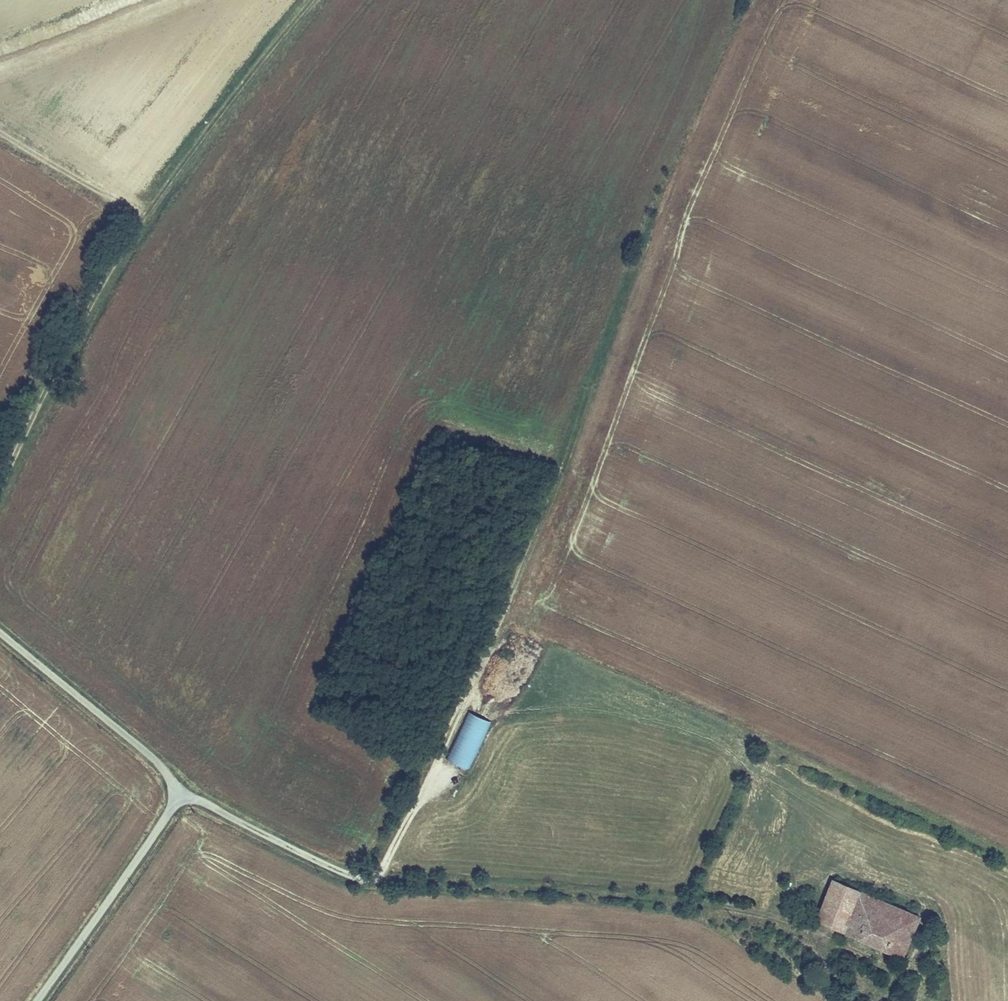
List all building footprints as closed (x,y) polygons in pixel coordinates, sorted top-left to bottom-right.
[(467,711),(446,759),(469,769),(490,721),(467,711)] [(833,881),(828,896),(853,907),(843,932),(887,952),(896,930),(912,935),(919,918),(833,881)] [(853,907),(828,896),(818,921),(843,932),(853,907)] [(902,958),(912,935),(896,930),(887,952),(902,958)]
